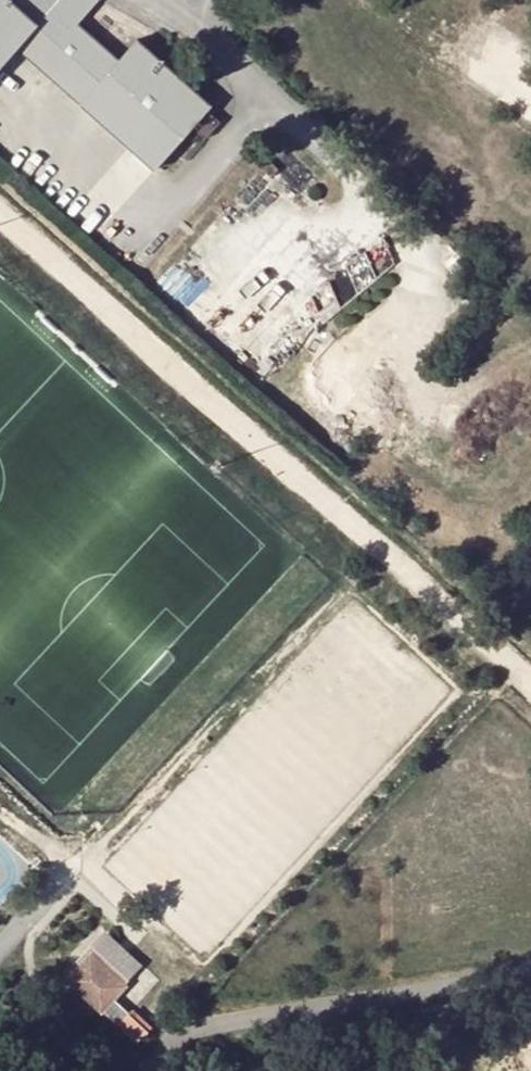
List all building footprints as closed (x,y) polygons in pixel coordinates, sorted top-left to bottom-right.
[(19,46),(91,110),(156,168),(193,126),(205,138),(220,122),(208,110),(212,106),(137,39),(118,59),(78,23),(98,0),(0,0),(0,68),(19,46)] [(102,1012),(131,982),(94,947),(66,977),(102,1012)] [(120,1025),(143,1039),(152,1024),(129,1010),(120,1025)]
